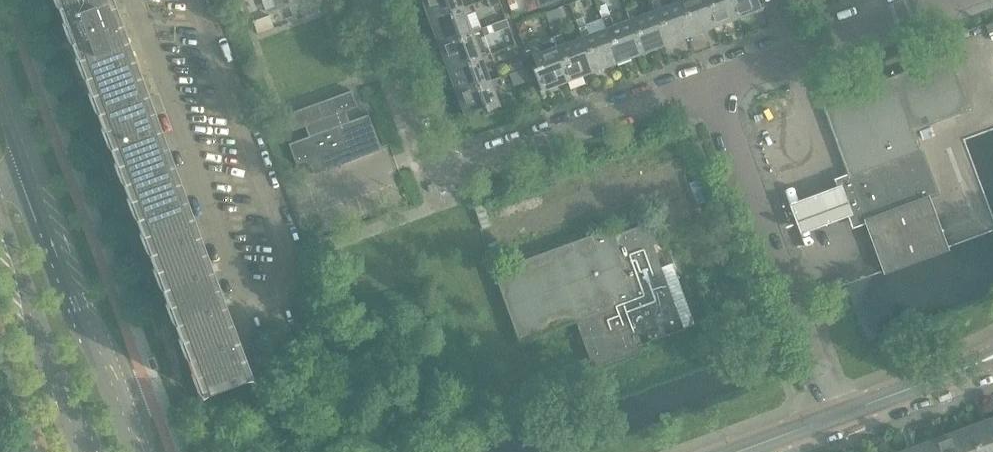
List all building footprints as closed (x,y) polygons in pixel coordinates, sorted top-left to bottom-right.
[(110,0),(57,0),(202,391),(248,374),(110,0)] [(463,7),(460,0),(422,0),(428,16),(449,9),(450,13),(463,8),(463,7)] [(664,46),(689,37),(681,16),(684,15),(679,1),(679,2),(663,7),(660,0),(652,0),(650,1),(654,11),(655,10),(660,24),(657,25),(664,46)] [(689,37),(713,28),(705,7),(708,6),(706,0),(678,0),(679,2),(679,1),(684,15),(681,16),(689,37)] [(713,28),(737,19),(730,0),(706,0),(708,6),(705,7),(713,28)] [(737,19),(762,10),(758,0),(730,0),(737,19)] [(449,9),(428,16),(437,40),(458,33),(460,37),(472,32),(466,15),(476,12),(472,4),(463,7),(463,8),(450,13),(449,9)] [(633,34),(640,55),(664,46),(657,25),(660,24),(655,10),(654,11),(638,16),(634,7),(626,10),(629,20),(630,19),(635,33),(633,34)] [(278,22),(275,15),(265,19),(268,26),(278,22)] [(608,43),(615,64),(640,55),(633,34),(635,33),(630,19),(629,20),(614,25),(610,16),(602,19),(605,28),(606,28),(611,42),(608,43)] [(583,52),(591,73),(615,64),(608,43),(611,42),(606,28),(605,28),(589,34),(585,25),(577,28),(580,37),(581,37),(586,51),(583,52)] [(458,33),(437,40),(446,65),(467,57),(469,62),(482,57),(482,56),(476,39),(485,36),(482,28),(472,32),(460,37),(458,33)] [(559,61),(566,82),(591,73),(583,52),(586,51),(581,37),(580,37),(564,43),(560,34),(553,36),(556,46),(557,46),(562,60),(559,61)] [(532,69),(541,91),(566,82),(559,61),(562,60),(557,46),(556,46),(540,52),(537,42),(528,45),(536,67),(532,69)] [(467,57),(446,65),(455,89),(476,81),(478,87),(491,82),(491,81),(485,65),(494,61),(491,53),(482,56),(482,57),(469,62),(467,57)] [(842,157),(916,130),(970,110),(950,55),(822,102),(842,157)] [(500,78),(491,81),(491,82),(478,87),(476,81),(455,89),(464,115),(486,107),(487,111),(509,103),(509,101),(500,104),(494,89),(503,85),(500,78)] [(289,144),(300,171),(313,167),(315,174),(382,150),(369,115),(349,122),(345,111),(358,106),(352,91),(351,91),(351,92),(289,115),(288,113),(286,114),(292,130),(306,125),(310,136),(289,144)] [(865,219),(883,271),(884,274),(948,250),(948,248),(929,196),(939,192),(916,130),(842,157),(852,185),(842,189),(854,219),(855,223),(865,219)] [(854,219),(842,189),(815,198),(794,206),(805,237),(827,229),(854,219)] [(447,214),(431,220),(489,378),(497,376),(507,402),(717,324),(708,301),(690,308),(689,303),(707,297),(698,273),(680,279),(678,275),(696,268),(688,245),(632,266),(609,274),(617,294),(607,298),(610,308),(553,329),(547,312),(548,312),(545,303),(544,304),(542,298),(549,295),(545,284),(565,277),(554,245),(555,245),(547,223),(462,254),(447,214)] [(981,423),(988,444),(984,446),(986,451),(992,451),(992,419),(981,423)] [(984,446),(988,444),(981,423),(956,432),(963,451),(986,451),(984,446)] [(956,432),(931,441),(935,451),(963,451),(956,432)] [(931,441),(907,450),(908,451),(935,451),(931,441)]
